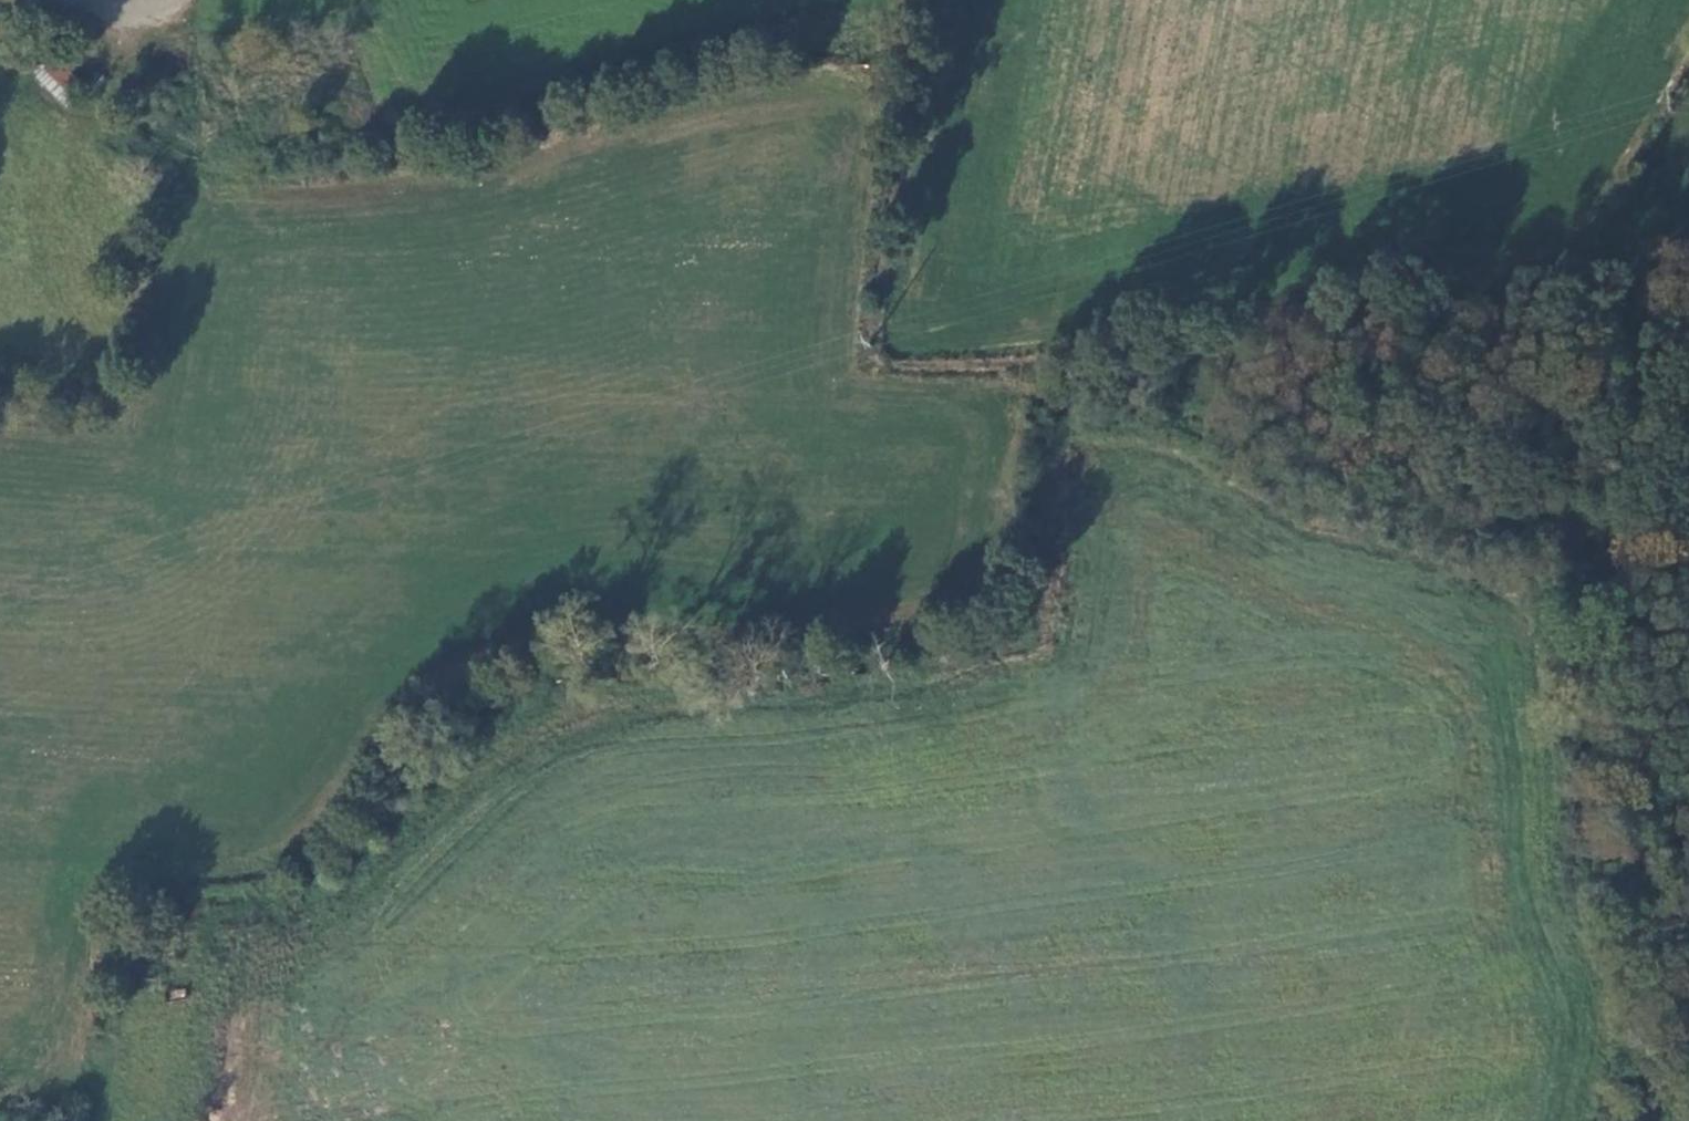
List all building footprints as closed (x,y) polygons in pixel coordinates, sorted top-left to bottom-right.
[(59,102),(81,83),(56,53),(33,72),(59,102)]
